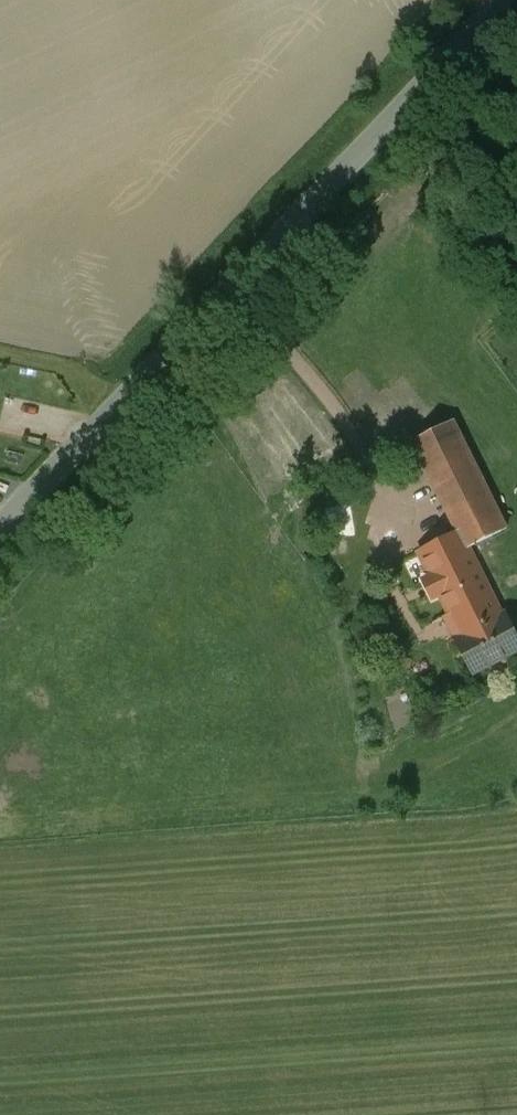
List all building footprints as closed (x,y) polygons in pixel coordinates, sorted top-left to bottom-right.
[(455,421),(415,442),(460,536),(467,550),(507,529),(455,421)] [(460,536),(394,569),(425,630),(447,619),(475,675),(516,654),(516,636),(506,614),(501,616),(467,550),(460,536)]
